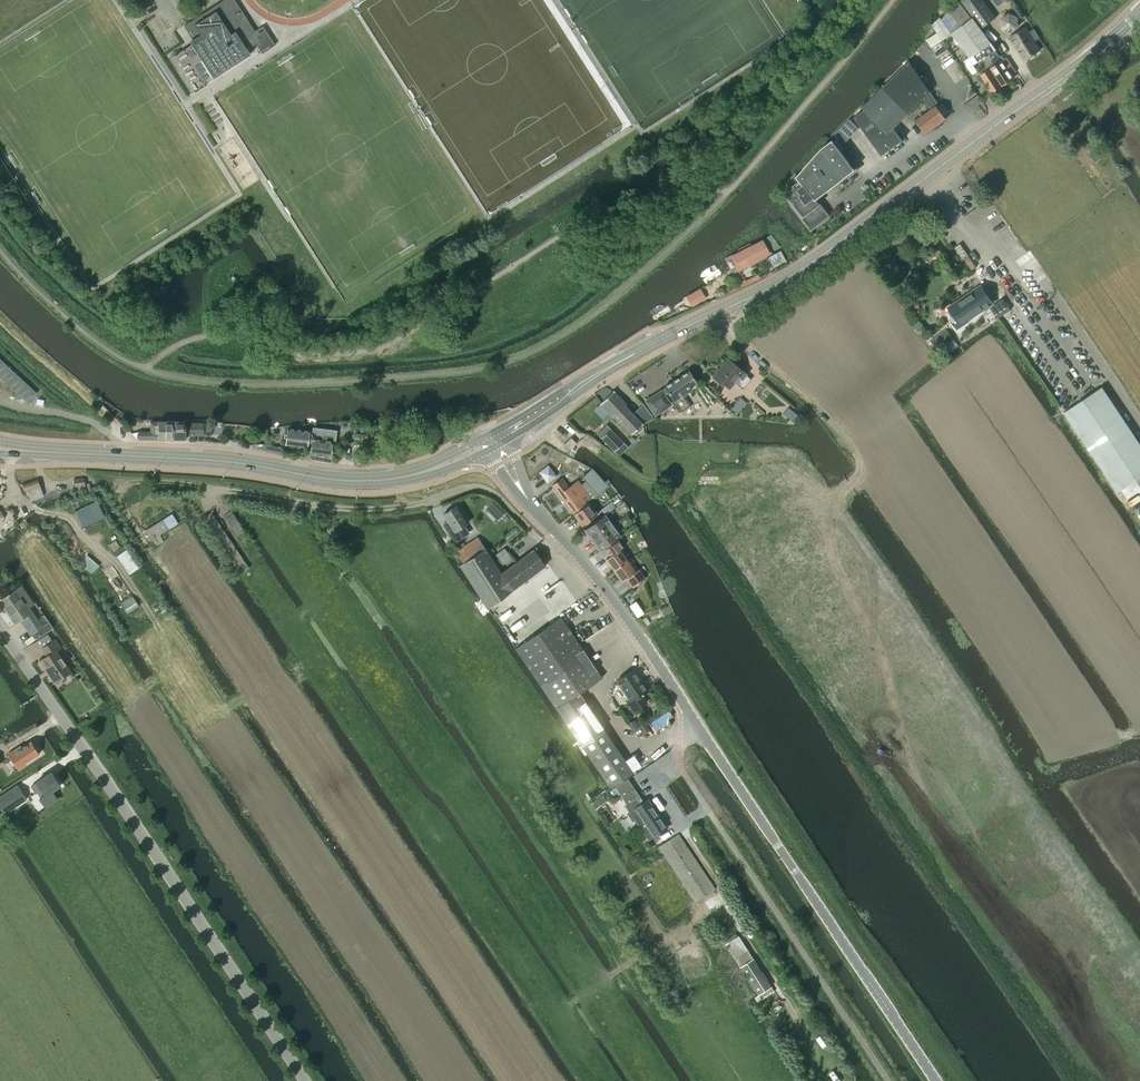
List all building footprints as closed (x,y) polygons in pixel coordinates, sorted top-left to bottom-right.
[(254,31),(239,8),(233,0),(221,0),(216,3),(193,18),(184,24),(193,38),(189,41),(213,78),(215,76),(244,57),(249,54),(250,54),(247,49),(256,43),(262,53),(275,44),(263,25),(254,31)] [(957,0),(955,0),(941,19),(940,17),(931,25),(937,33),(942,41),(954,32),(972,56),(990,44),(957,0)] [(963,5),(981,29),(995,18),(982,0),(959,0),(963,5)] [(1009,12),(1000,18),(1001,28),(1010,33),(1019,27),(1018,16),(1009,12)] [(1023,60),(1039,50),(1034,41),(1039,38),(1033,30),(1029,32),(1025,27),(1009,37),(1023,60)] [(942,41),(937,33),(926,40),(931,47),(942,41)] [(990,44),(972,56),(974,59),(976,58),(977,61),(978,60),(979,61),(987,55),(993,66),(990,68),(1002,85),(1012,79),(1001,61),(1004,59),(1000,55),(999,56),(995,51),(990,44)] [(186,48),(169,59),(191,93),(207,82),(208,82),(186,48)] [(978,60),(977,61),(985,71),(980,75),(991,92),(1002,85),(990,68),(993,66),(987,55),(979,61),(978,60)] [(892,127),(906,113),(922,97),(930,108),(916,119),(925,131),(944,117),(935,105),(937,103),(908,60),(861,106),(863,109),(853,116),(881,154),(901,139),(892,127)] [(859,128),(850,119),(835,133),(845,142),(859,128)] [(797,175),(799,177),(798,177),(804,185),(805,185),(815,199),(816,199),(844,177),(844,178),(855,170),(832,140),(822,148),(797,175)] [(787,195),(792,202),(790,203),(796,210),(798,209),(805,218),(810,215),(817,223),(827,216),(815,200),(816,199),(815,199),(805,185),(804,185),(798,177),(799,177),(797,175),(795,178),(787,184),(791,189),(787,192),(787,193),(786,193),(786,194),(786,195),(787,195)] [(761,241),(724,260),(727,266),(731,275),(769,256),(761,241)] [(768,257),(773,267),(785,260),(780,251),(768,257)] [(972,294),(949,309),(953,316),(950,318),(957,329),(969,321),(968,320),(992,304),(980,286),(970,292),(972,294)] [(697,295),(688,300),(691,305),(700,300),(697,295)] [(938,352),(953,341),(945,330),(930,340),(938,352)] [(712,377),(717,381),(721,385),(723,383),(729,388),(734,382),(742,389),(751,379),(742,372),(728,358),(712,377)] [(18,394),(25,401),(27,403),(37,393),(0,359),(0,377),(18,394)] [(672,400),(673,401),(690,389),(689,387),(695,383),(688,371),(664,387),(664,388),(672,400)] [(667,407),(666,405),(672,400),(664,388),(661,391),(661,390),(644,402),(654,417),(662,412),(661,411),(667,407)] [(1067,411),(1064,413),(1093,454),(1118,490),(1139,475),(1139,445),(1101,388),(1067,411)] [(642,403),(632,413),(624,405),(625,403),(613,390),(599,404),(611,416),(612,417),(613,416),(631,434),(642,423),(647,422),(651,420),(654,419),(642,403)] [(798,416),(787,407),(782,414),(793,423),(798,416)] [(153,422),(153,432),(138,432),(138,440),(172,440),(172,422),(153,422)] [(172,422),(172,440),(185,440),(185,435),(203,436),(203,423),(185,423),(185,422),(172,422)] [(310,440),(310,434),(308,434),(308,431),(287,428),(285,444),(306,447),(307,440),(310,440)] [(610,429),(600,438),(613,451),(623,442),(610,429)] [(310,434),(310,440),(312,440),(310,453),(319,454),(330,455),(333,432),(313,430),(313,434),(310,434)] [(576,442),(571,437),(564,443),(569,449),(576,442)] [(539,472),(540,473),(547,482),(556,476),(548,465),(539,472)] [(598,495),(589,485),(599,477),(591,470),(582,478),(586,482),(581,486),(578,481),(568,487),(561,478),(552,484),(555,489),(573,513),(575,512),(585,505),(588,502),(598,495)] [(76,491),(86,489),(84,477),(74,479),(76,491)] [(608,487),(599,477),(589,485),(598,495),(608,487)] [(31,500),(44,495),(38,478),(22,483),(26,494),(28,493),(31,500)] [(77,500),(71,502),(83,528),(96,522),(105,518),(97,500),(88,504),(80,508),(77,500)] [(575,512),(573,513),(581,525),(596,514),(588,502),(585,505),(575,512)] [(604,515),(614,507),(610,502),(600,510),(604,515)] [(468,522),(457,505),(443,514),(447,521),(442,524),(454,543),(469,533),(464,525),(468,522)] [(240,573),(249,567),(211,512),(202,518),(240,573)] [(159,534),(178,523),(172,513),(145,530),(151,539),(153,538),(157,545),(163,541),(159,534)] [(236,536),(244,532),(233,513),(225,518),(236,536)] [(592,539),(612,525),(604,515),(584,529),(592,539)] [(612,525),(592,539),(599,550),(619,536),(612,525)] [(462,562),(484,547),(477,537),(462,547),(462,548),(456,552),(462,562)] [(112,552),(120,546),(116,540),(107,545),(112,552)] [(617,540),(606,548),(610,555),(606,558),(613,568),(614,569),(626,559),(619,550),(622,547),(617,540)] [(484,547),(462,562),(463,562),(459,565),(487,608),(512,590),(511,590),(545,565),(533,549),(501,573),(499,570),(504,566),(503,564),(511,558),(504,548),(496,554),(498,558),(493,561),(484,547)] [(129,574),(138,568),(126,549),(116,556),(129,574)] [(626,559),(614,569),(615,571),(616,573),(622,581),(627,577),(628,579),(633,586),(638,583),(643,579),(645,578),(638,568),(634,571),(631,566),(627,561),(626,559)] [(0,600),(0,601),(1,600),(10,613),(9,614),(14,623),(15,624),(20,620),(25,627),(26,627),(31,635),(33,633),(37,639),(51,629),(53,628),(49,621),(44,615),(37,620),(37,619),(36,619),(26,604),(31,600),(21,586),(0,600)] [(142,602),(133,590),(121,600),(131,612),(142,602)] [(635,602),(630,605),(637,617),(643,613),(635,602)] [(530,637),(515,648),(514,648),(555,708),(555,707),(610,787),(632,772),(631,771),(639,766),(632,755),(624,760),(584,701),(577,706),(571,698),(602,677),(560,616),(530,637)] [(55,682),(71,672),(56,651),(60,648),(55,641),(42,649),(47,656),(40,660),(55,682)] [(637,679),(638,678),(632,670),(617,681),(630,701),(628,703),(633,711),(642,705),(637,698),(647,692),(641,683),(640,683),(637,679)] [(634,720),(628,723),(633,732),(639,728),(634,720)] [(644,722),(638,726),(643,734),(649,730),(644,722)] [(11,760),(12,759),(18,769),(25,765),(24,763),(39,753),(31,741),(22,747),(21,745),(7,754),(11,760)] [(36,782),(31,786),(36,793),(37,792),(41,789),(45,795),(40,797),(39,798),(45,807),(55,800),(57,799),(51,791),(60,785),(51,772),(36,782)] [(638,795),(627,779),(615,787),(627,804),(636,797),(635,796),(638,795)] [(0,797),(0,807),(5,814),(26,799),(17,785),(0,797)] [(662,821),(647,799),(643,802),(638,796),(636,797),(627,804),(625,805),(648,840),(666,828),(661,821),(662,821)] [(714,889),(678,834),(658,846),(695,902),(714,889)] [(738,939),(725,947),(755,992),(768,984),(738,939)]
